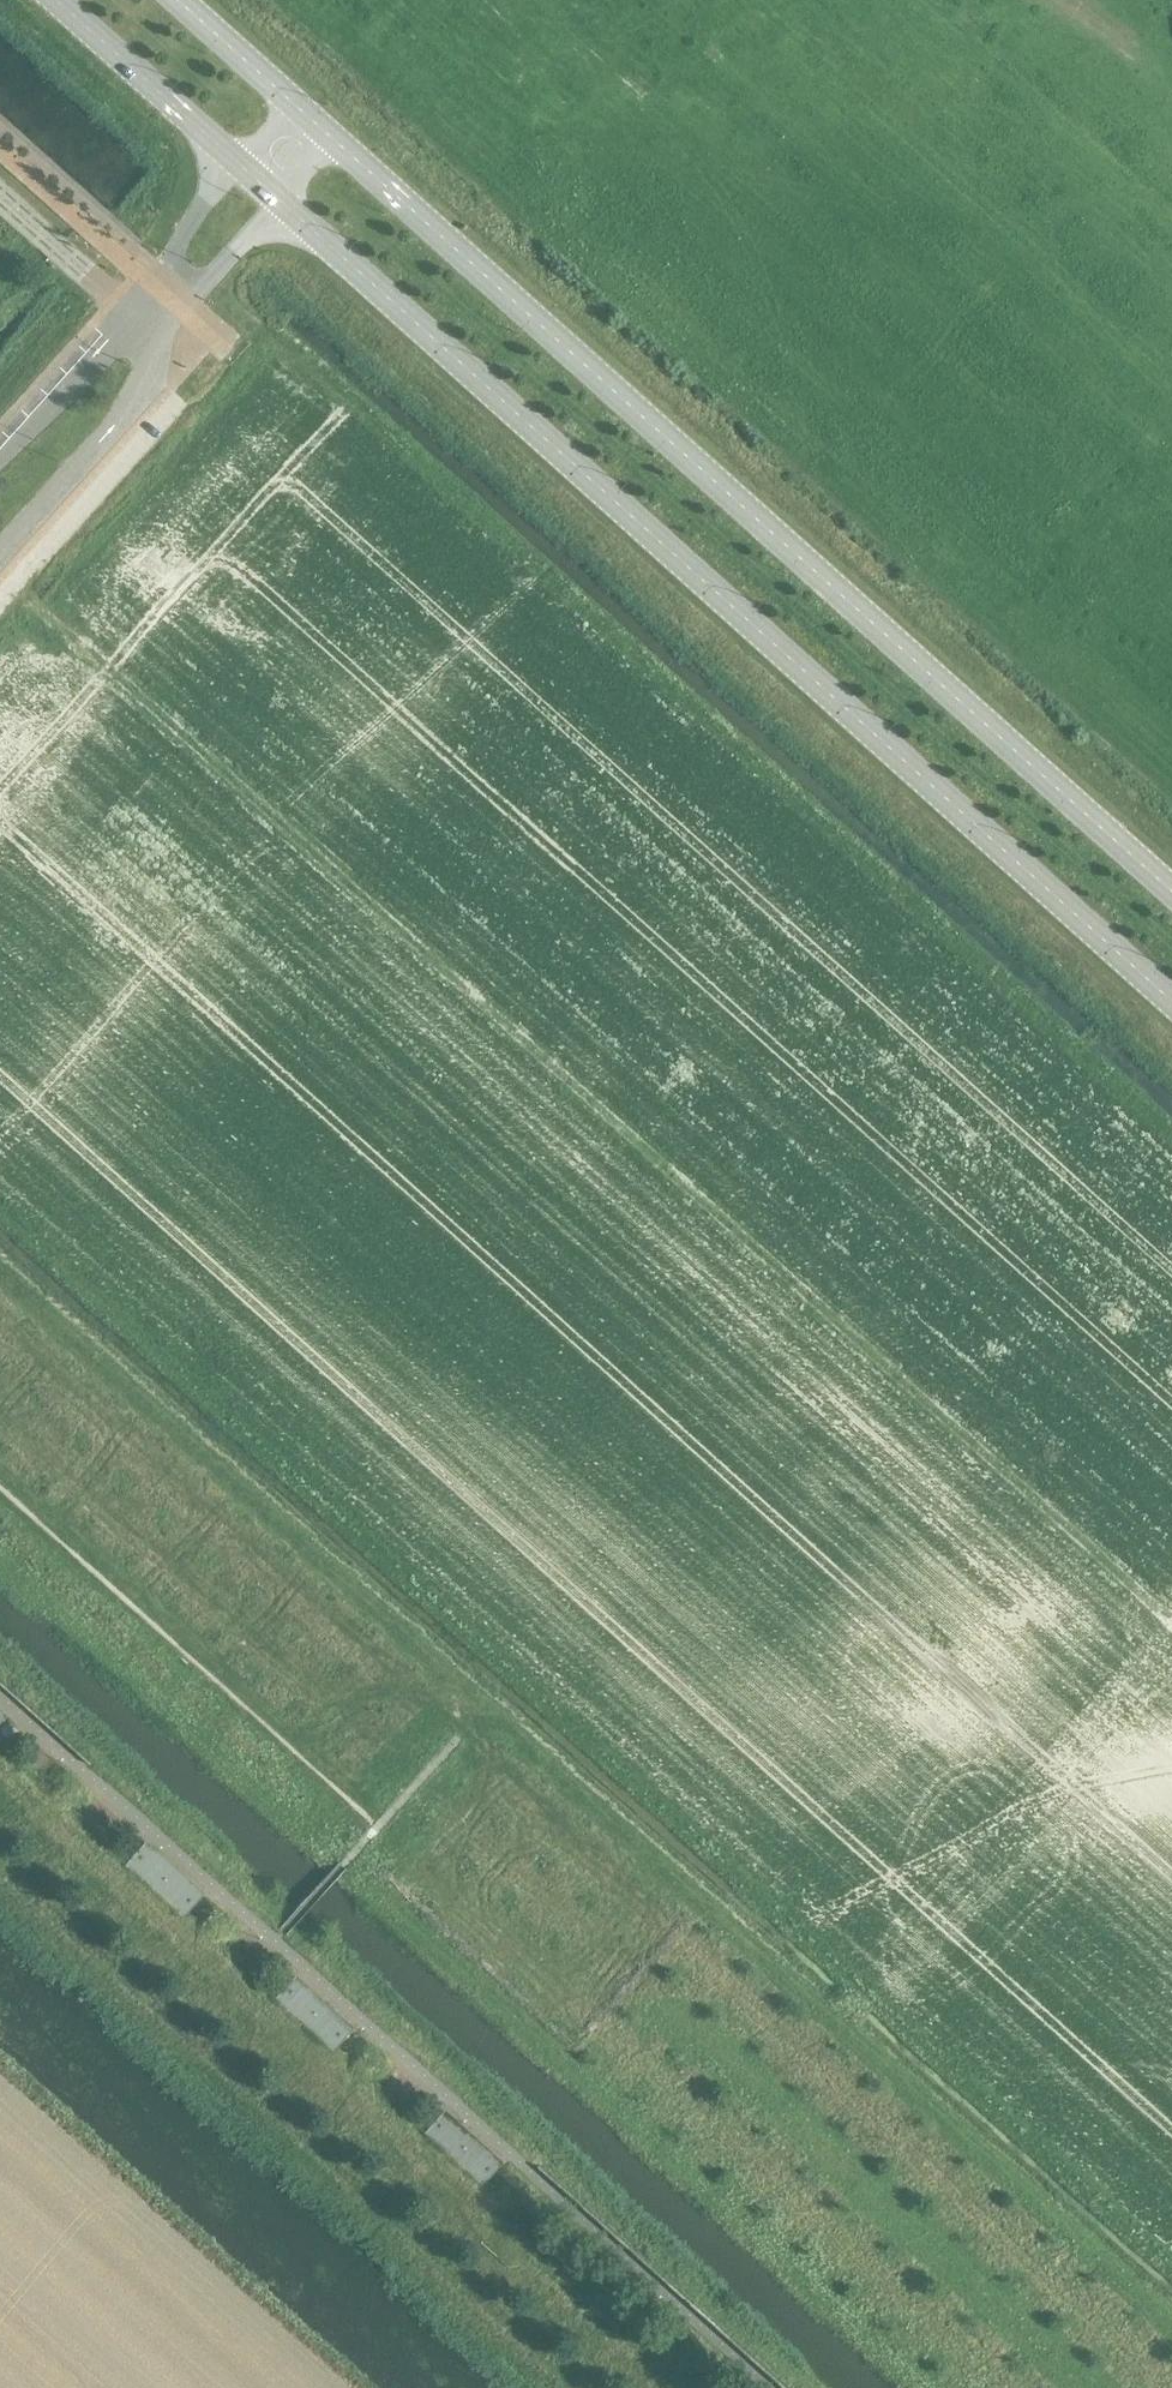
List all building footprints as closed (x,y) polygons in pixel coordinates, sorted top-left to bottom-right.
[(283,1990),(277,1997),(334,2049),(334,2048),(343,2039),(354,2026),(296,1975),(283,1990)] [(432,2124),(425,2132),(483,2185),(491,2176),(503,2161),(446,2109),(432,2124)]
